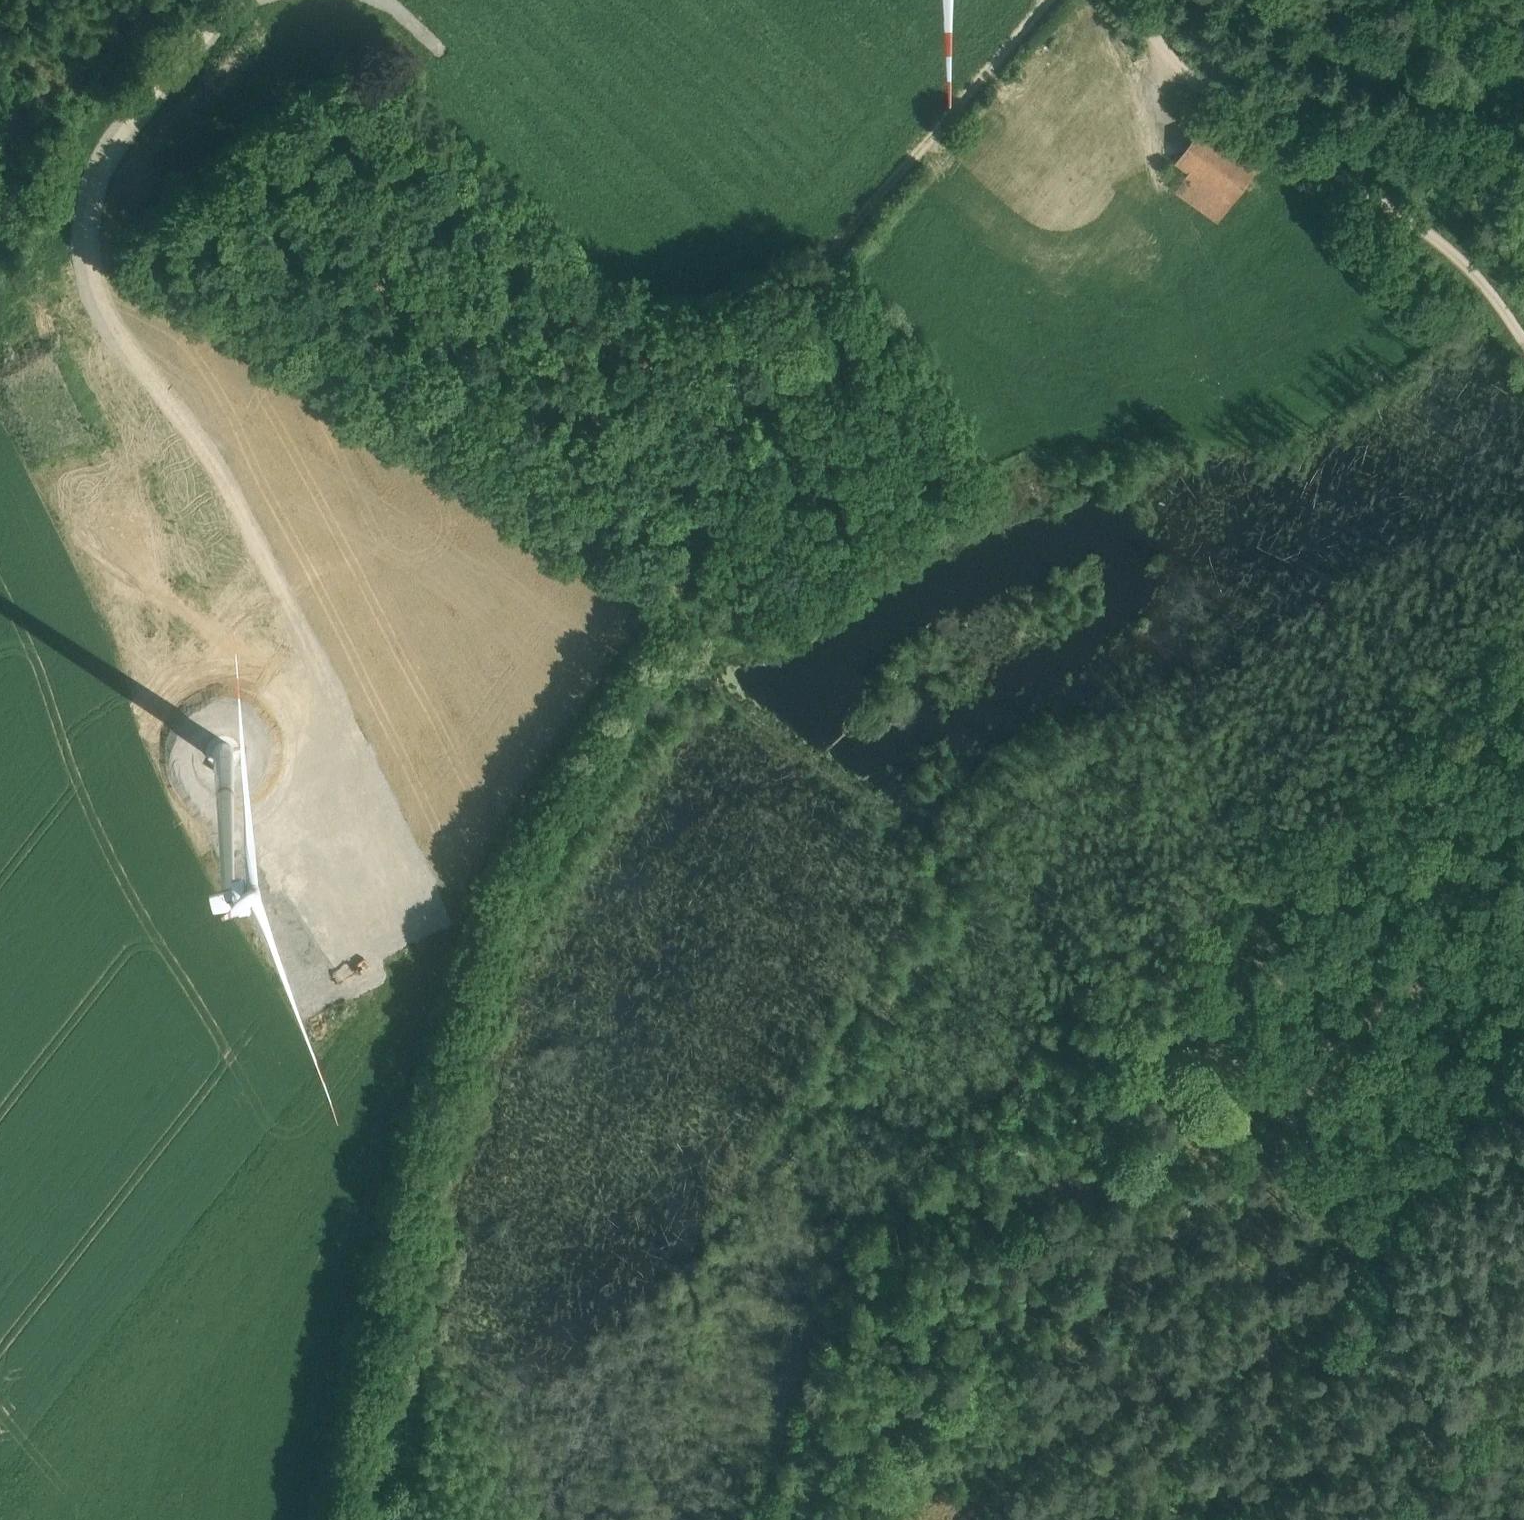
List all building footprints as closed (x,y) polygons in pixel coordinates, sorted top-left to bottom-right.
[(1193,168),(1178,188),(1220,218),(1259,163),(1204,123),(1179,158),(1193,168)]
